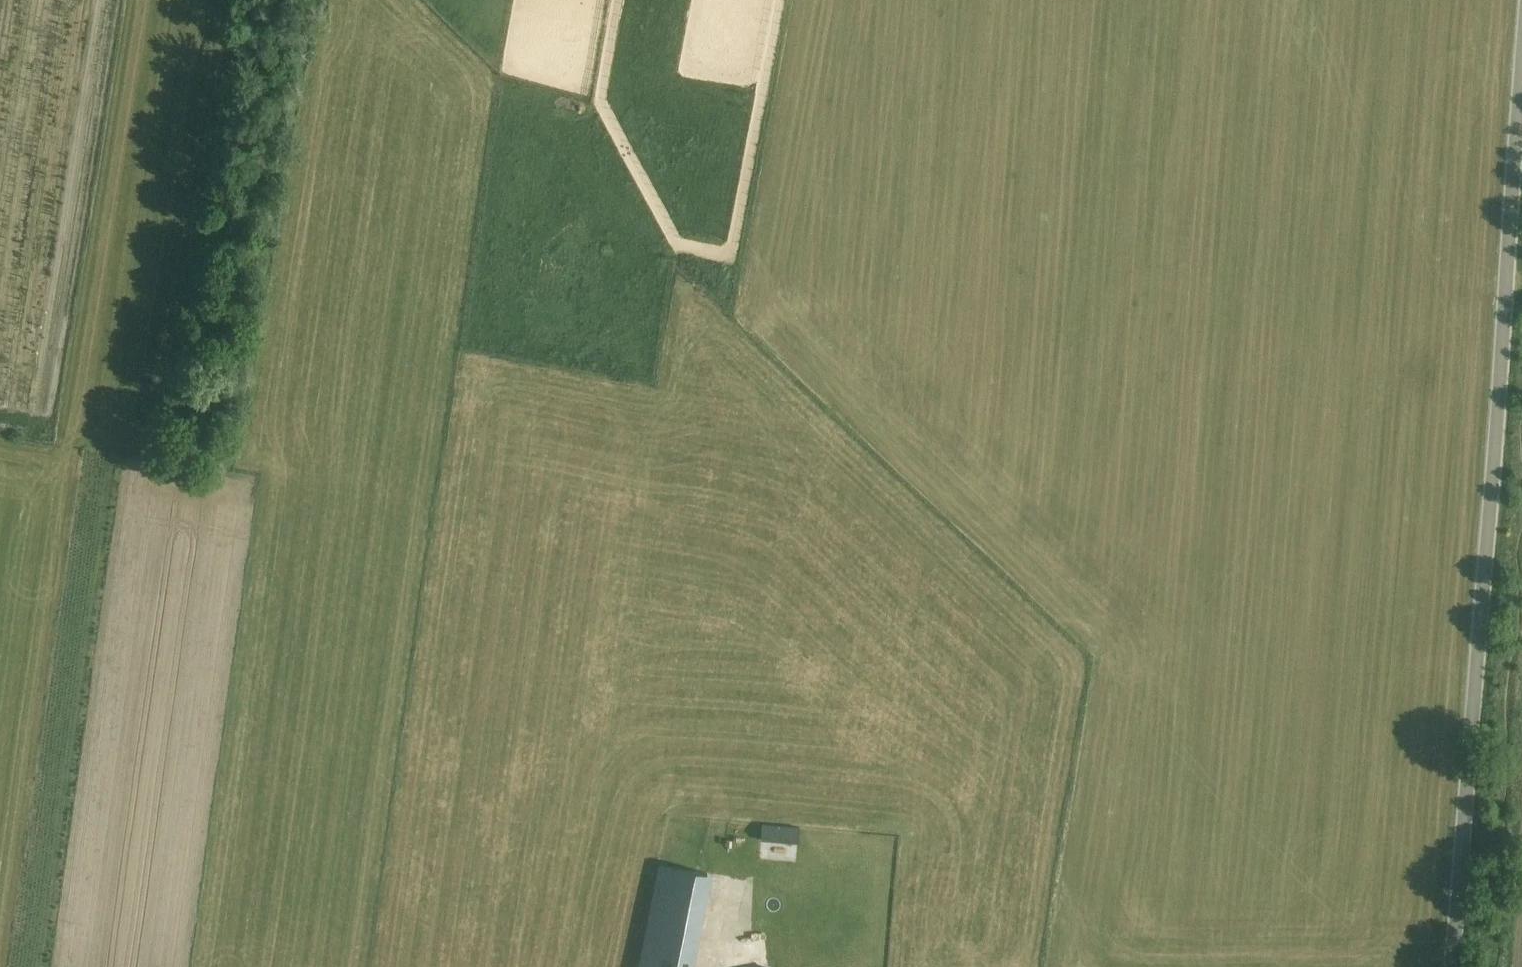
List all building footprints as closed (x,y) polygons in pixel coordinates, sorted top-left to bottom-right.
[(798,842),(799,826),(763,823),(762,839),(798,842)] [(662,864),(641,966),(688,966),(708,873),(662,864)]
